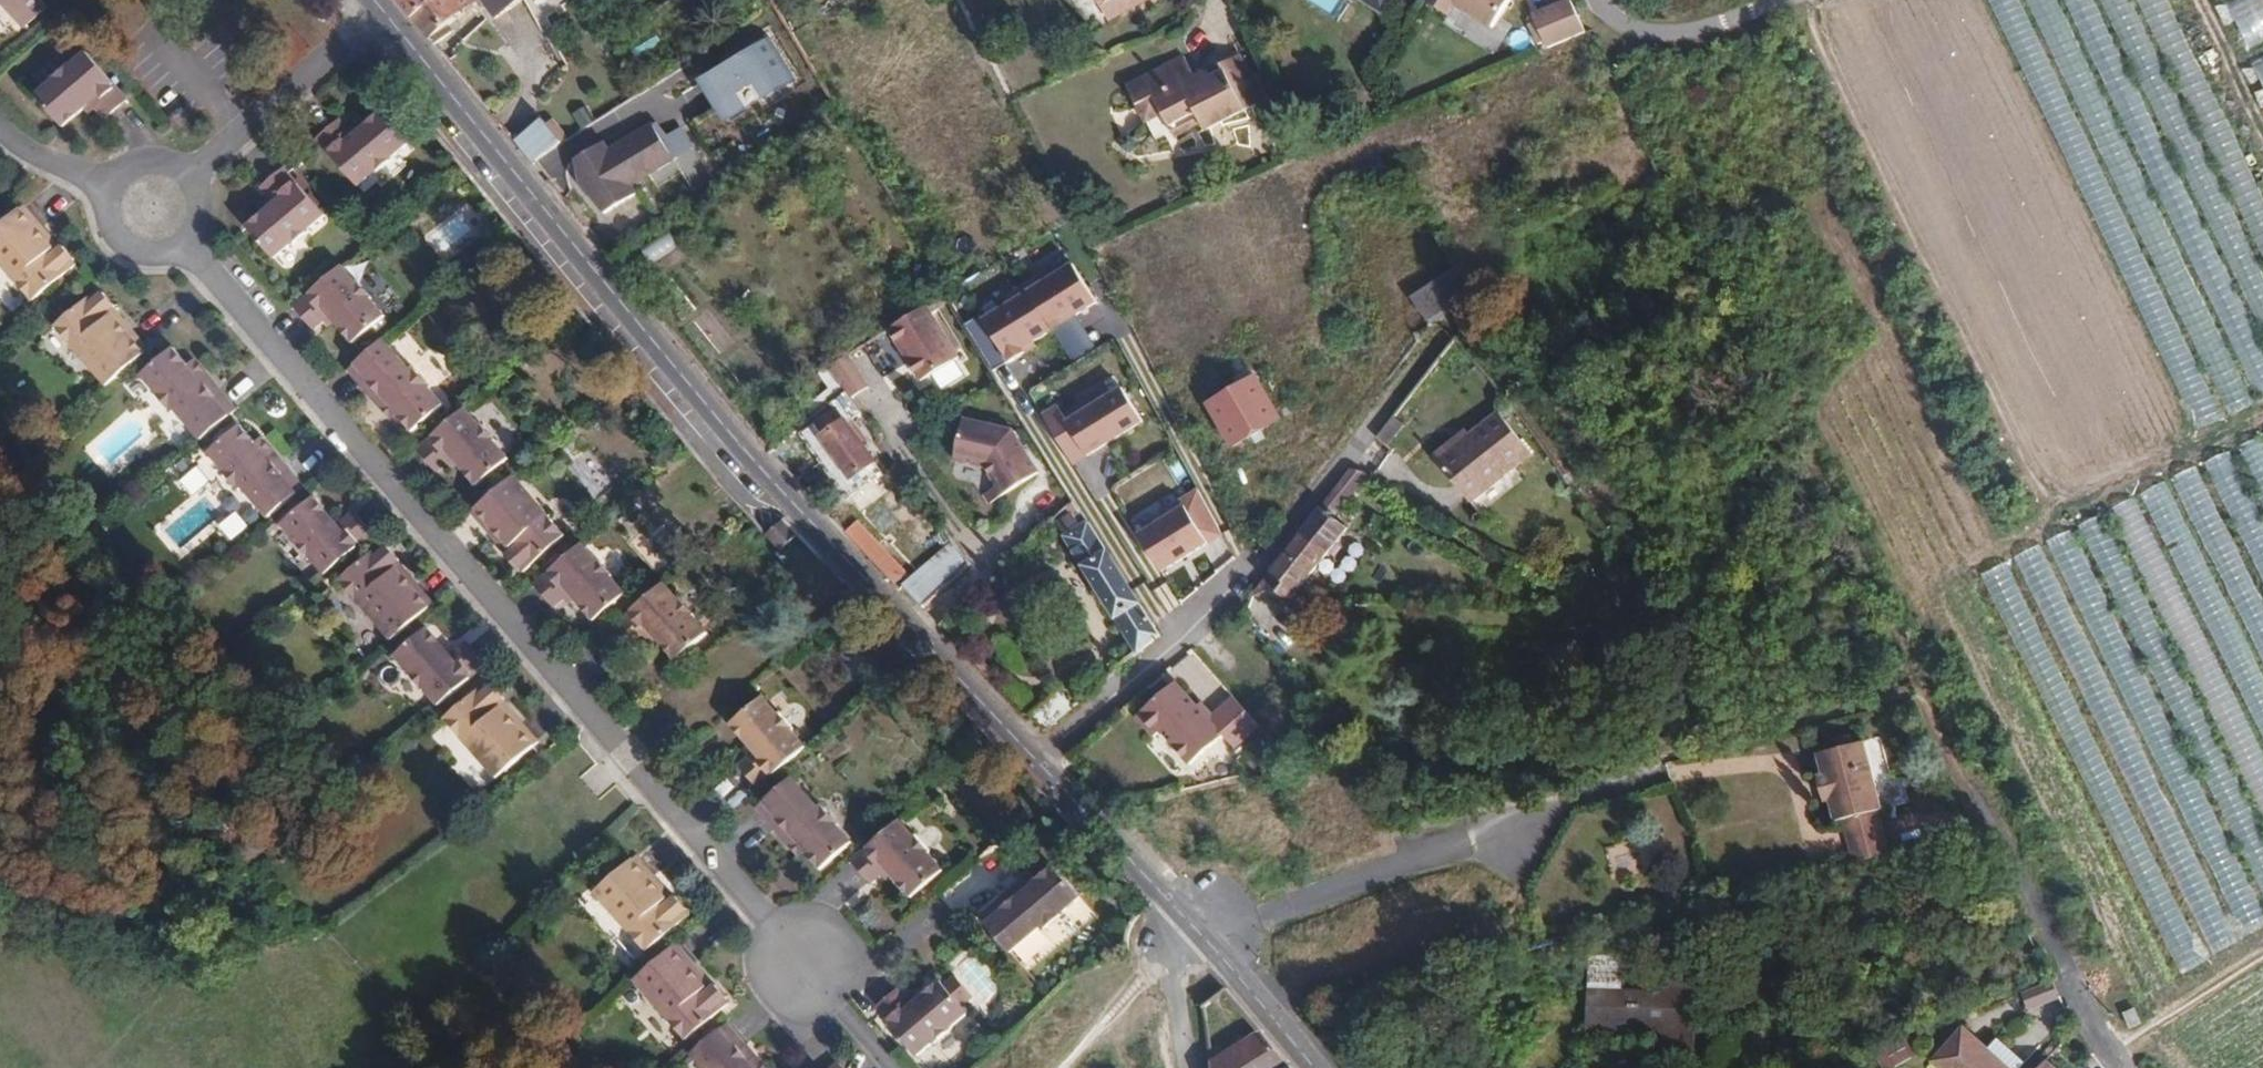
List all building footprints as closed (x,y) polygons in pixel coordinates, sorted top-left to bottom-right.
[(38,0),(0,0),(0,5),(21,30),(45,8),(38,0)] [(410,16),(432,0),(396,0),(410,16)] [(410,16),(431,43),(483,1),(483,0),(432,0),(410,16)] [(521,0),(494,0),(504,12),(521,0)] [(1124,0),(1075,0),(1083,18),(1124,0)] [(1135,25),(1124,0),(1083,18),(1094,43),(1135,25)] [(1382,10),(1388,0),(1366,0),(1382,10)] [(1426,4),(1447,18),(1455,6),(1497,33),(1518,0),(1429,0),(1426,4)] [(2226,1),(2248,45),(2262,37),(2262,0),(2229,0),(2226,1)] [(1585,34),(1574,8),(1558,16),(1569,41),(1585,34)] [(772,38),(706,81),(722,106),(738,96),(757,84),(768,101),(799,82),(772,38)] [(2252,58),(2262,80),(2262,53),(2252,58)] [(64,132),(84,114),(91,108),(97,116),(105,125),(128,104),(88,59),(71,74),(68,71),(51,85),(53,88),(37,102),(64,132)] [(2129,211),(2152,201),(2088,63),(2065,73),(2129,211)] [(1265,118),(1243,66),(1209,80),(1214,89),(1192,99),(1176,93),(1164,65),(1111,87),(1144,162),(1230,126),(1232,132),(1265,118)] [(2255,92),(2262,106),(2262,105),(2262,88),(2255,92)] [(746,107),(738,96),(722,106),(729,118),(746,107)] [(91,108),(84,114),(90,122),(97,116),(91,108)] [(384,117),(364,135),(356,141),(349,133),(342,125),(320,143),(361,191),(378,177),(379,177),(394,165),(394,163),(411,148),(384,117)] [(516,146),(533,167),(564,147),(549,124),(516,146)] [(606,145),(579,162),(591,180),(582,186),(606,216),(638,197),(633,188),(676,162),(654,126),(611,154),(606,145)] [(356,141),(364,135),(357,127),(349,133),(356,141)] [(262,191),(270,201),(276,208),(269,214),(248,231),(275,262),(292,248),(294,250),(310,236),(309,234),(326,220),(285,173),(262,191)] [(276,208),(270,201),(263,207),(269,214),(276,208)] [(2246,403),(2163,207),(2140,217),(2223,412),(2246,403)] [(0,231),(0,266),(36,307),(78,270),(74,265),(77,262),(65,249),(62,252),(58,247),(53,251),(47,244),(52,239),(26,209),(0,231)] [(652,262),(677,246),(670,235),(645,250),(652,262)] [(58,247),(52,239),(47,244),(53,251),(58,247)] [(1022,346),(1096,299),(1073,262),(1053,275),(1045,271),(1005,296),(1004,305),(984,318),(1010,360),(1025,350),(1022,346)] [(1412,298),(1431,323),(1439,317),(1471,294),(1459,265),(1412,298)] [(357,289),(343,271),(296,312),(315,334),(324,326),(331,320),(338,328),(354,348),(385,322),(371,305),(373,303),(360,287),(357,289)] [(56,332),(108,393),(152,355),(125,324),(121,328),(115,322),(119,318),(115,313),(119,310),(107,296),(103,299),(99,295),(56,332)] [(925,305),(887,329),(918,379),(957,354),(925,305)] [(121,328),(125,324),(119,318),(115,322),(121,328)] [(331,320),(324,326),(331,333),(338,328),(331,320)] [(1078,320),(1055,334),(1073,362),(1096,347),(1078,320)] [(415,371),(388,342),(349,375),(369,397),(377,390),(401,417),(399,420),(415,438),(450,408),(436,391),(437,389),(419,368),(415,371)] [(199,450),(239,415),(221,394),(212,401),(189,375),(191,373),(174,354),(138,385),(152,401),(150,403),(171,425),(174,422),(199,450)] [(852,355),(832,367),(851,399),(872,386),(852,355)] [(197,367),(191,373),(189,375),(212,401),(221,394),(197,367)] [(1230,392),(1252,379),(1248,372),(1226,385),(1230,392)] [(1255,377),(1252,379),(1230,392),(1208,405),(1232,446),(1280,420),(1255,377)] [(1057,403),(1043,413),(1073,462),(1142,418),(1121,385),(1067,419),(1057,403)] [(862,416),(843,389),(827,403),(835,413),(803,437),(848,502),(883,478),(848,426),(862,416)] [(393,425),(399,420),(401,417),(377,390),(369,397),(393,425)] [(479,431),(465,414),(419,454),(438,476),(447,469),(453,463),(460,471),(478,491),(508,464),(493,448),(496,445),(482,430),(479,431)] [(964,418),(955,458),(986,465),(1003,492),(1039,470),(1028,453),(1026,455),(1021,447),(1023,446),(1012,428),(964,418)] [(1496,419),(1469,440),(1455,451),(1450,445),(1431,460),(1467,507),(1528,462),(1496,419)] [(1395,433),(1384,425),(1362,453),(1370,458),(1374,461),(1395,433)] [(241,498),(266,527),(306,493),(286,470),(278,477),(255,450),(256,449),(240,431),(206,462),(219,477),(217,479),(237,502),(241,498)] [(1455,451),(1469,440),(1464,435),(1450,445),(1455,451)] [(278,477),(286,470),(263,443),(256,449),(255,450),(278,477)] [(2262,575),(2262,516),(2232,450),(2209,460),(2262,575)] [(453,463),(447,469),(453,476),(460,471),(453,463)] [(2201,464),(2177,476),(2262,660),(2262,596),(2201,464)] [(1350,469),(1319,508),(1332,519),(1364,476),(1359,474),(1350,469)] [(514,481),(472,517),(499,547),(503,543),(509,550),(504,554),(508,558),(504,561),(516,574),(519,571),(524,577),(565,540),(514,481)] [(990,501),(1003,492),(997,483),(984,493),(990,501)] [(2116,507),(2262,823),(2262,761),(2140,496),(2116,507)] [(1207,541),(1180,498),(1161,510),(1161,519),(1138,533),(1161,569),(1207,541)] [(327,582),(375,540),(355,518),(346,526),(339,533),(333,525),(314,504),(283,532),(297,547),(297,550),(311,566),(313,565),(327,582)] [(1136,652),(1157,633),(1079,507),(1068,515),(1076,529),(1065,537),(1136,652)] [(1319,508),(1249,598),(1288,600),(1344,529),(1332,519),(1319,508)] [(844,510),(832,521),(900,593),(903,590),(923,611),(971,565),(955,543),(912,581),(844,510)] [(1057,524),(1065,537),(1076,529),(1068,515),(1057,524)] [(340,519),(333,525),(339,533),(346,526),(340,519)] [(785,520),(767,534),(782,551),(800,535),(785,520)] [(499,547),(504,554),(509,550),(503,543),(499,547)] [(2017,556),(2115,764),(2139,752),(2042,545),(2017,556)] [(596,565),(581,548),(535,589),(554,611),(562,603),(569,597),(576,605),(593,625),(624,597),(610,581),(612,579),(598,564),(596,565)] [(340,587),(393,648),(436,610),(409,581),(404,584),(398,577),(402,573),(399,570),(402,567),(389,552),(385,555),(382,551),(340,587)] [(404,584),(409,581),(402,573),(398,577),(404,584)] [(663,589),(617,628),(637,650),(645,644),(651,638),(657,645),(676,666),(706,638),(691,620),(701,611),(704,604),(703,601),(700,596),(694,595),(689,596),(679,607),(663,589)] [(569,597),(562,603),(569,610),(576,605),(569,597)] [(441,712),(489,671),(470,648),(460,657),(453,662),(447,655),(429,635),(399,661),(413,678),(411,680),(424,696),(426,694),(441,712)] [(651,651),(657,645),(651,638),(645,644),(651,651)] [(454,649),(447,655),(453,662),(460,657),(454,649)] [(1205,719),(1171,683),(1133,718),(1151,738),(1157,732),(1187,765),(1220,735),(1231,748),(1256,725),(1230,697),(1205,719)] [(503,715),(508,711),(505,707),(507,705),(495,691),(492,693),(488,689),(446,726),(497,786),(540,748),(513,717),(508,722),(503,715)] [(1046,733),(1074,707),(1059,691),(1031,717),(1046,733)] [(739,772),(758,794),(804,754),(789,737),(792,735),(779,720),(775,722),(761,706),(732,732),(749,751),(755,758),(748,765),(739,772)] [(513,717),(508,711),(503,715),(508,722),(513,717)] [(1858,861),(1892,851),(1880,810),(1883,809),(1864,741),(1820,753),(1827,775),(1821,777),(1828,801),(1833,800),(1839,821),(1846,819),(1858,861)] [(755,758),(749,751),(741,758),(748,765),(755,758)] [(755,814),(775,836),(783,830),(805,856),(804,856),(821,876),(856,845),(841,829),(842,827),(823,807),(820,810),(794,781),(755,814)] [(1690,875),(1671,805),(1615,821),(1622,841),(1616,843),(1622,867),(1627,865),(1634,891),(1690,875)] [(914,843),(899,825),(852,866),(871,888),(880,880),(886,874),(893,881),(911,902),(941,875),(927,858),(929,856),(916,840),(914,843)] [(783,830),(775,836),(798,862),(804,856),(805,856),(783,830)] [(657,895),(662,890),(635,861),(593,898),(644,957),(687,919),(683,915),(686,912),(674,900),(671,902),(668,898),(663,902),(657,895)] [(886,874),(880,880),(886,887),(893,881),(886,874)] [(1058,875),(1039,891),(1040,892),(1014,915),(1007,907),(985,927),(1018,966),(1048,939),(1052,944),(1074,924),(1072,921),(1087,908),(1058,875)] [(1040,892),(1039,891),(1033,884),(1007,907),(1014,915),(1040,892)] [(2187,896),(2215,955),(2236,945),(2208,886),(2187,896)] [(668,898),(662,890),(657,895),(663,902),(668,898)] [(676,949),(634,986),(686,1047),(729,1010),(724,1006),(727,1003),(716,990),(713,993),(709,988),(704,992),(698,984),(703,981),(676,949)] [(979,1004),(997,992),(973,954),(954,966),(979,1004)] [(1684,1016),(1685,989),(1685,971),(1668,971),(1666,993),(1590,989),(1589,1031),(1661,1035),(1661,1039),(1691,1040),(1693,1017),(1684,1016)] [(709,988),(703,981),(698,984),(704,992),(709,988)] [(2053,996),(2047,982),(2022,991),(2028,1006),(2053,996)] [(944,994),(962,1014),(973,1005),(955,984),(944,994)] [(913,1013),(907,1006),(899,997),(877,1016),(918,1062),(933,1048),(936,1051),(952,1036),(950,1033),(966,1019),(962,1014),(944,994),(939,989),(920,1006),(913,1013)] [(1694,989),(1685,989),(1684,1016),(1693,1017),(1694,989)] [(914,999),(907,1006),(913,1013),(920,1006),(914,999)] [(1234,1025),(1244,1042),(1258,1033),(1245,1017),(1234,1025)] [(730,1025),(692,1058),(700,1067),(755,1067),(743,1054),(750,1048),(730,1025)] [(1987,1050),(1960,1030),(1934,1065),(1938,1067),(2010,1067),(1987,1050)] [(1229,1052),(1238,1067),(1287,1067),(1258,1033),(1244,1042),(1229,1052)] [(1691,1040),(1661,1039),(1660,1064),(1690,1065),(1691,1040)] [(2010,1067),(2019,1067),(2024,1061),(1995,1039),(1987,1050),(2010,1067)] [(1211,1063),(1221,1057),(1215,1045),(1208,1049),(1211,1063)] [(750,1048),(743,1054),(755,1067),(768,1067),(750,1048)] [(1229,1052),(1221,1057),(1211,1063),(1212,1067),(1238,1067),(1229,1052)]
